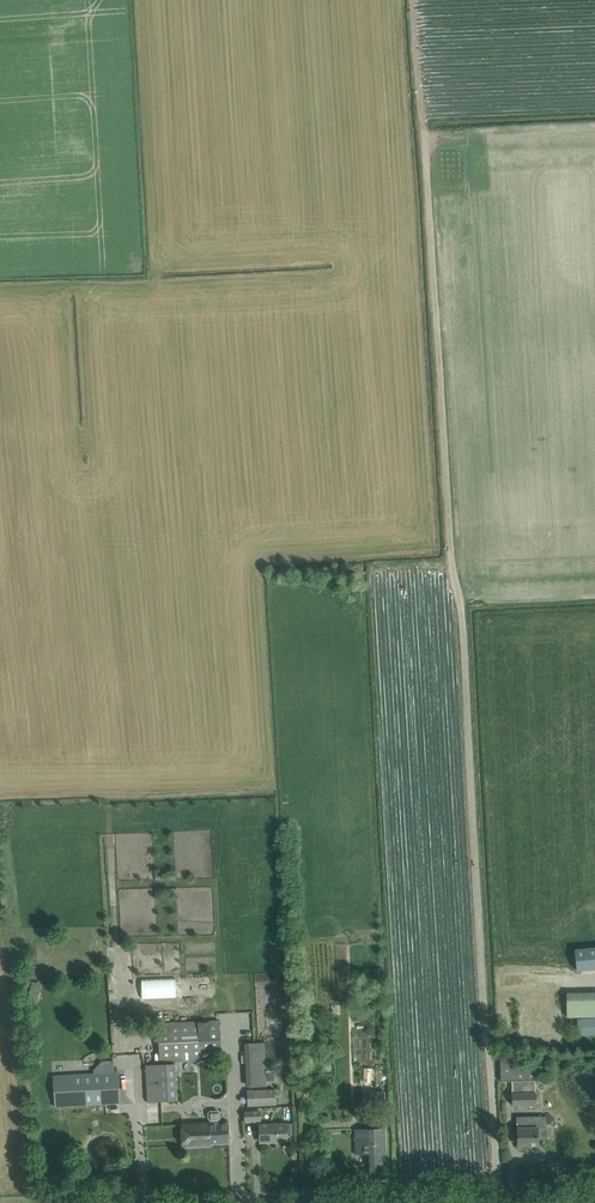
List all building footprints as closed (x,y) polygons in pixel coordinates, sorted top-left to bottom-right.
[(575,949),(577,963),(578,970),(594,969),(594,947),(581,948),(575,949)] [(149,1006),(128,1007),(129,1020),(150,1020),(149,1006)] [(577,1019),(578,1036),(594,1035),(594,1018),(577,1019)] [(146,1064),(147,1077),(148,1101),(177,1100),(175,1062),(182,1062),(183,1072),(195,1071),(195,1065),(198,1061),(221,1060),(219,1019),(158,1022),(160,1064),(146,1064)] [(247,1087),(250,1087),(250,1090),(247,1090),(247,1106),(276,1105),(276,1089),(265,1090),(265,1086),(266,1086),(264,1042),(244,1043),(247,1087)] [(513,1057),(500,1058),(501,1081),(513,1081),(513,1105),(535,1104),(534,1066),(513,1067),(513,1057)] [(53,1075),(54,1083),(55,1107),(116,1103),(115,1079),(114,1071),(53,1075)] [(210,1110),(208,1112),(208,1118),(210,1120),(218,1119),(220,1118),(220,1112),(218,1110),(210,1110)] [(259,1120),(259,1111),(245,1111),(245,1121),(259,1120)] [(547,1140),(547,1116),(518,1117),(519,1145),(538,1145),(538,1140),(547,1140)] [(210,1123),(191,1124),(182,1124),(183,1146),(211,1144),(230,1143),(229,1122),(210,1123)] [(260,1124),(260,1130),(261,1142),(287,1141),(286,1123),(260,1124)] [(355,1129),(356,1141),(356,1153),(368,1153),(368,1177),(383,1177),(382,1152),(385,1152),(384,1128),(355,1129)]
